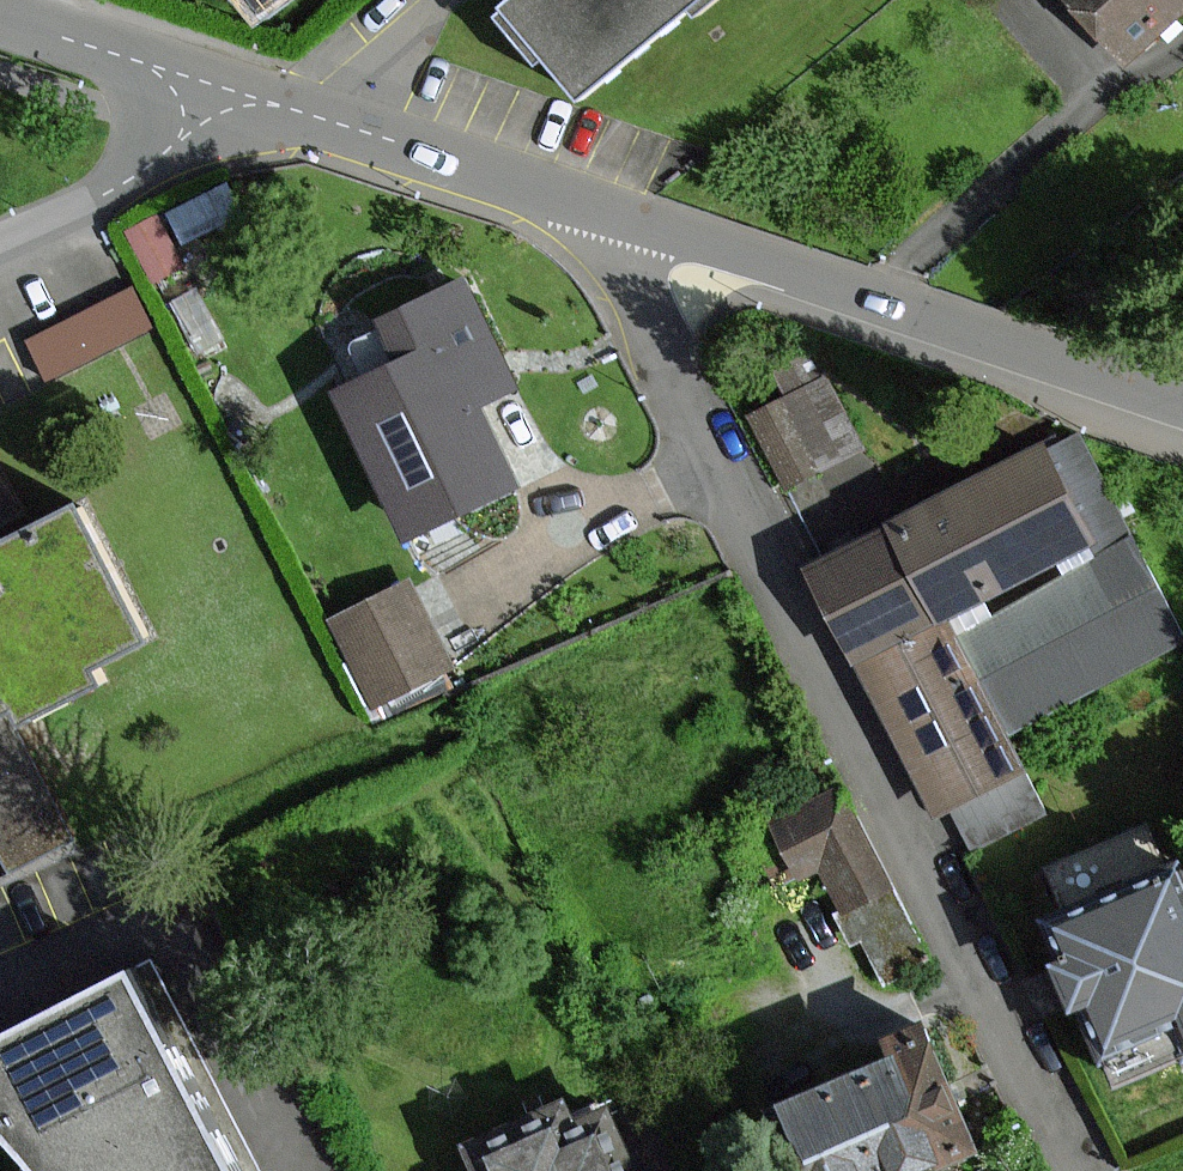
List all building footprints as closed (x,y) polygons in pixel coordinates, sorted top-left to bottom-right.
[(571,102),(695,0),(508,0),(495,11),(571,102)] [(1104,45),(1167,0),(1071,0),(1104,45)] [(457,287),(380,324),(398,362),(334,393),(405,538),(512,486),(471,403),(506,386),(457,287)] [(148,328),(130,292),(32,341),(50,377),(148,328)] [(814,456),(783,393),(749,409),(780,472),(814,456)] [(1173,650),(1060,434),(796,572),(926,820),(1016,772),(1000,741),(1173,650)] [(1,706),(13,731),(80,698),(65,667),(135,633),(73,505),(0,540),(0,706),(1,706)] [(396,586),(320,621),(364,713),(439,677),(396,586)] [(68,833),(25,737),(0,748),(0,840),(9,860),(68,833)] [(832,792),(752,827),(779,887),(814,872),(857,969),(902,949),(832,792)] [(1051,928),(1064,962),(1042,970),(1061,1022),(1082,1014),(1094,1046),(1167,1020),(1176,1044),(1182,1042),(1182,920),(1170,884),(1051,928)] [(145,973),(0,1037),(0,1140),(5,1144),(24,1170),(244,1170),(145,973)] [(886,1066),(774,1114),(799,1170),(923,1170),(967,1152),(914,1028),(876,1044),(886,1066)] [(471,1152),(478,1170),(643,1170),(617,1099),(471,1152)]
